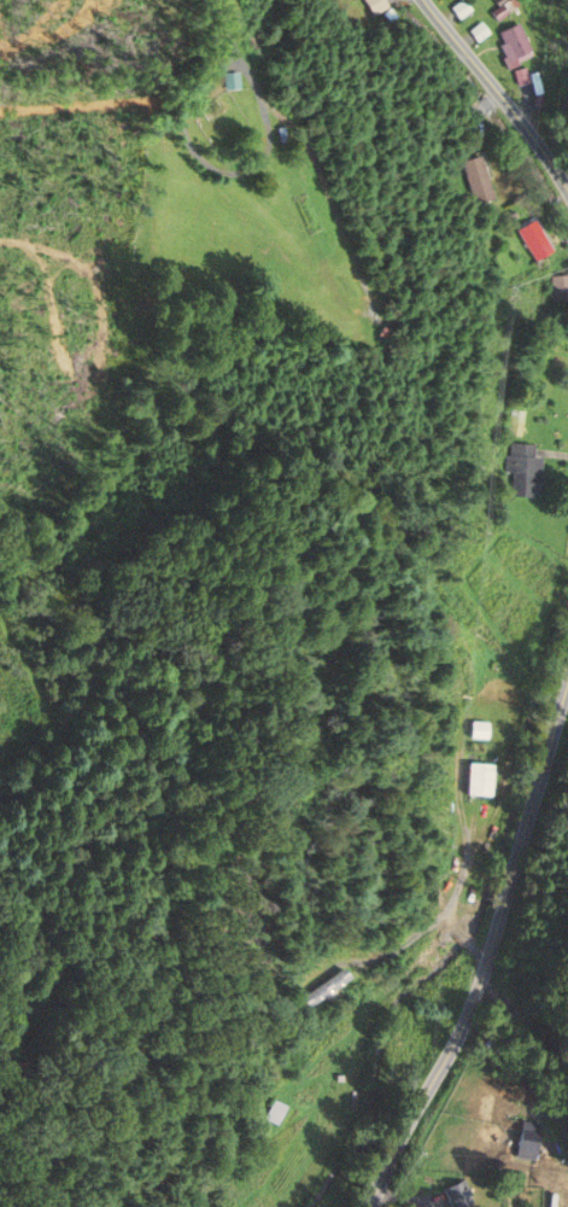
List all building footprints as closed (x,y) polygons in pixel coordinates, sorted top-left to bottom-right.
[(382,0),(362,0),(374,15),(386,6),(382,0)] [(496,33),(507,60),(532,50),(520,22),(496,33)] [(475,203),(492,197),(478,155),(461,161),(475,203)] [(531,260),(548,251),(529,218),(512,228),(531,260)] [(547,275),(547,300),(567,300),(567,275),(547,275)] [(508,497),(536,497),(537,445),(509,445),(508,497)] [(490,763),(467,763),(466,796),(490,797),(490,763)] [(293,996),(299,1007),(346,981),(340,971),(293,996)] [(262,1119),(273,1125),(282,1106),(272,1101),(262,1119)] [(527,1162),(538,1127),(516,1120),(505,1154),(527,1162)] [(446,1206),(468,1206),(462,1181),(441,1187),(446,1206)]
